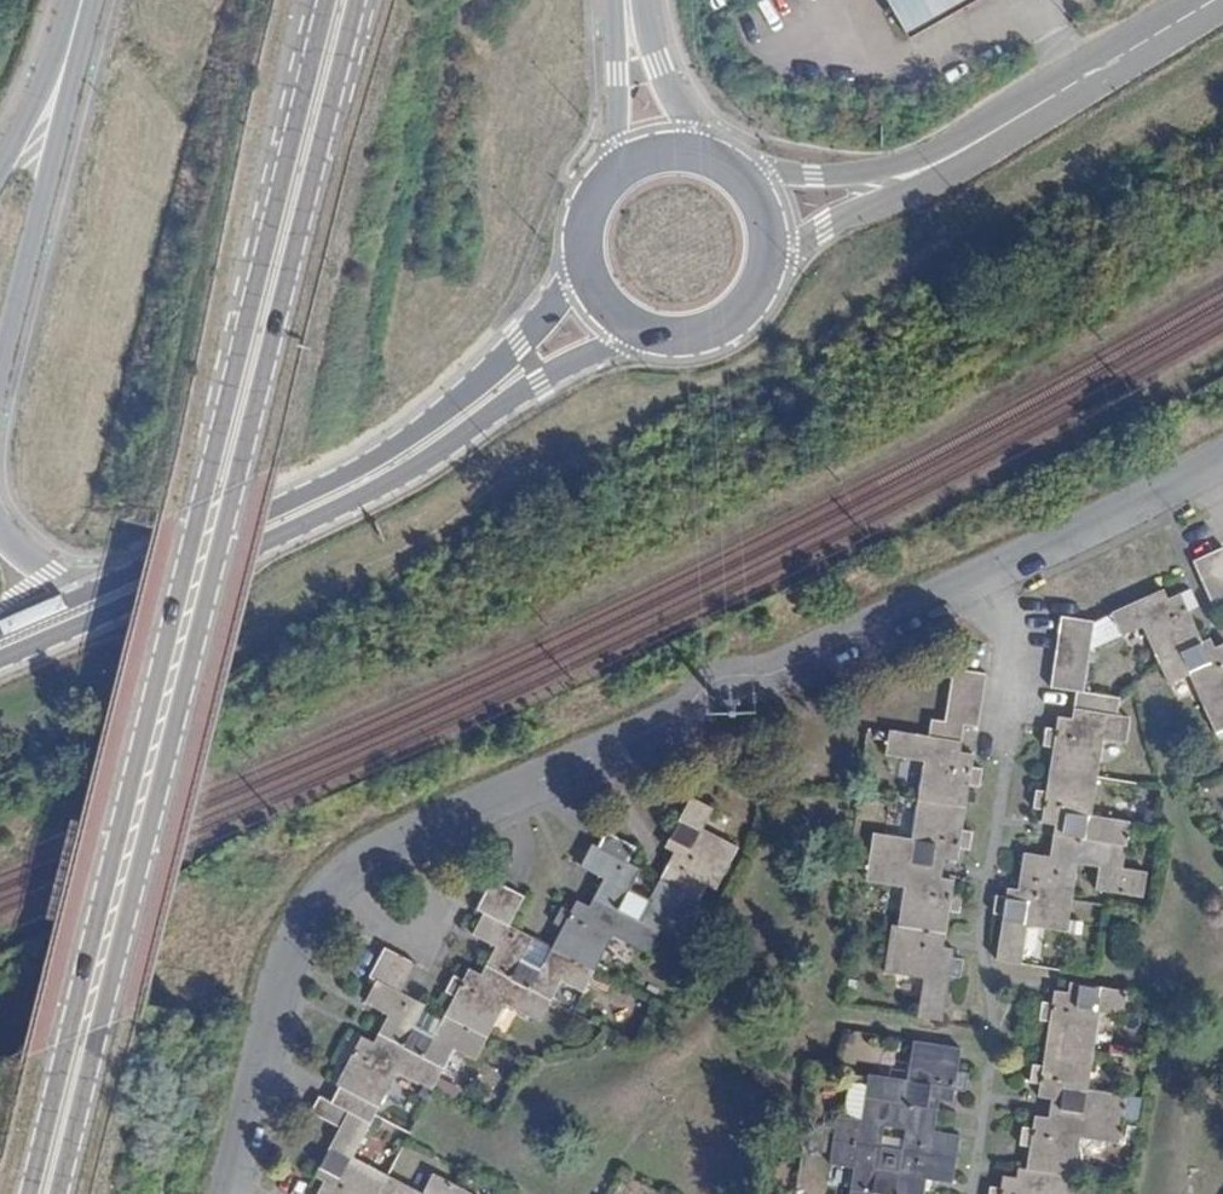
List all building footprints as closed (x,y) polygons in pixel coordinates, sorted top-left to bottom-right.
[(912,38),(978,0),(890,0),(912,38)] [(1222,598),(1222,597),(1222,539),(1203,547),(1222,598)] [(1209,642),(1192,599),(1201,596),(1194,579),(1161,591),(1157,582),(1112,600),(1119,619),(1142,609),(1166,671),(1193,661),(1217,723),(1222,721),(1222,636),(1209,642)] [(1032,855),(1024,900),(1005,898),(1001,917),(1012,919),(1005,963),(1027,966),(1033,930),(1074,936),(1085,870),(1108,873),(1104,896),(1151,903),(1154,881),(1126,877),(1134,831),(1094,825),(1107,749),(1146,755),(1150,733),(1138,732),(1143,707),(1093,700),(1104,628),(1070,623),(1059,694),(1083,698),(1081,714),(1089,715),(1088,724),(1064,721),(1062,733),(1052,732),(1049,750),(1059,752),(1053,789),(1043,788),(1040,805),(1050,807),(1047,821),(1072,825),(1070,840),(1061,839),(1058,858),(1032,855)] [(908,938),(902,985),(940,991),(936,1028),(959,1030),(962,983),(972,984),(972,966),(963,957),(954,954),(958,925),(967,923),(969,900),(960,899),(960,887),(952,883),(954,867),(962,866),(963,854),(976,855),(978,838),(966,836),(971,794),(990,792),(991,774),(980,773),(983,758),(968,758),(970,749),(972,731),(987,732),(994,680),(960,676),(953,728),(938,727),(936,744),(896,740),(893,764),(933,769),(923,847),(883,842),(877,891),(917,896),(911,938),(908,938)] [(442,1170),(431,1190),(360,1151),(407,1066),(440,1085),(463,1043),(488,1057),(520,999),(557,1019),(580,979),(603,991),(634,934),(670,954),(693,913),(714,925),(736,889),(740,892),(764,850),(727,830),(739,810),(719,799),(694,842),(703,848),(674,901),(649,887),(660,868),(655,865),(664,849),(634,833),(625,848),(615,843),(603,865),(628,878),(618,896),(626,901),(621,912),(599,901),(591,914),(581,909),(571,925),(582,931),(562,966),(540,954),(551,935),(529,923),(545,894),(513,876),(497,905),(503,909),(492,930),(515,944),(505,962),(514,968),(509,978),(487,967),(479,981),(469,976),(461,990),(470,996),(460,1014),(438,1001),(416,989),(433,959),(401,942),(384,971),(391,976),(380,996),(404,1009),(393,1027),(401,1033),(396,1041),(373,1029),(347,1075),(351,1078),(341,1094),(326,1086),(317,1102),(348,1120),(327,1158),(339,1165),(327,1188),(337,1193),(487,1193),(442,1170)] [(1054,1025),(1066,1026),(1059,1069),(1048,1068),(1045,1086),(1056,1087),(1054,1100),(1076,1103),(1074,1123),(1052,1120),(1049,1133),(1038,1133),(1035,1150),(1046,1152),(1041,1185),(1017,1182),(1015,1193),(1080,1193),(1087,1138),(1130,1147),(1136,1100),(1089,1092),(1101,1014),(1140,1021),(1144,996),(1095,989),(1093,1000),(1070,997),(1069,1007),(1057,1006),(1054,1025)] [(853,1126),(827,1124),(823,1172),(850,1174),(848,1193),(918,1193),(919,1181),(946,1183),(949,1134),(923,1132),(925,1108),(916,1107),(917,1099),(940,1100),(941,1088),(953,1089),(954,1070),(943,1069),(944,1046),(896,1042),(893,1083),(857,1081),(853,1126)]
